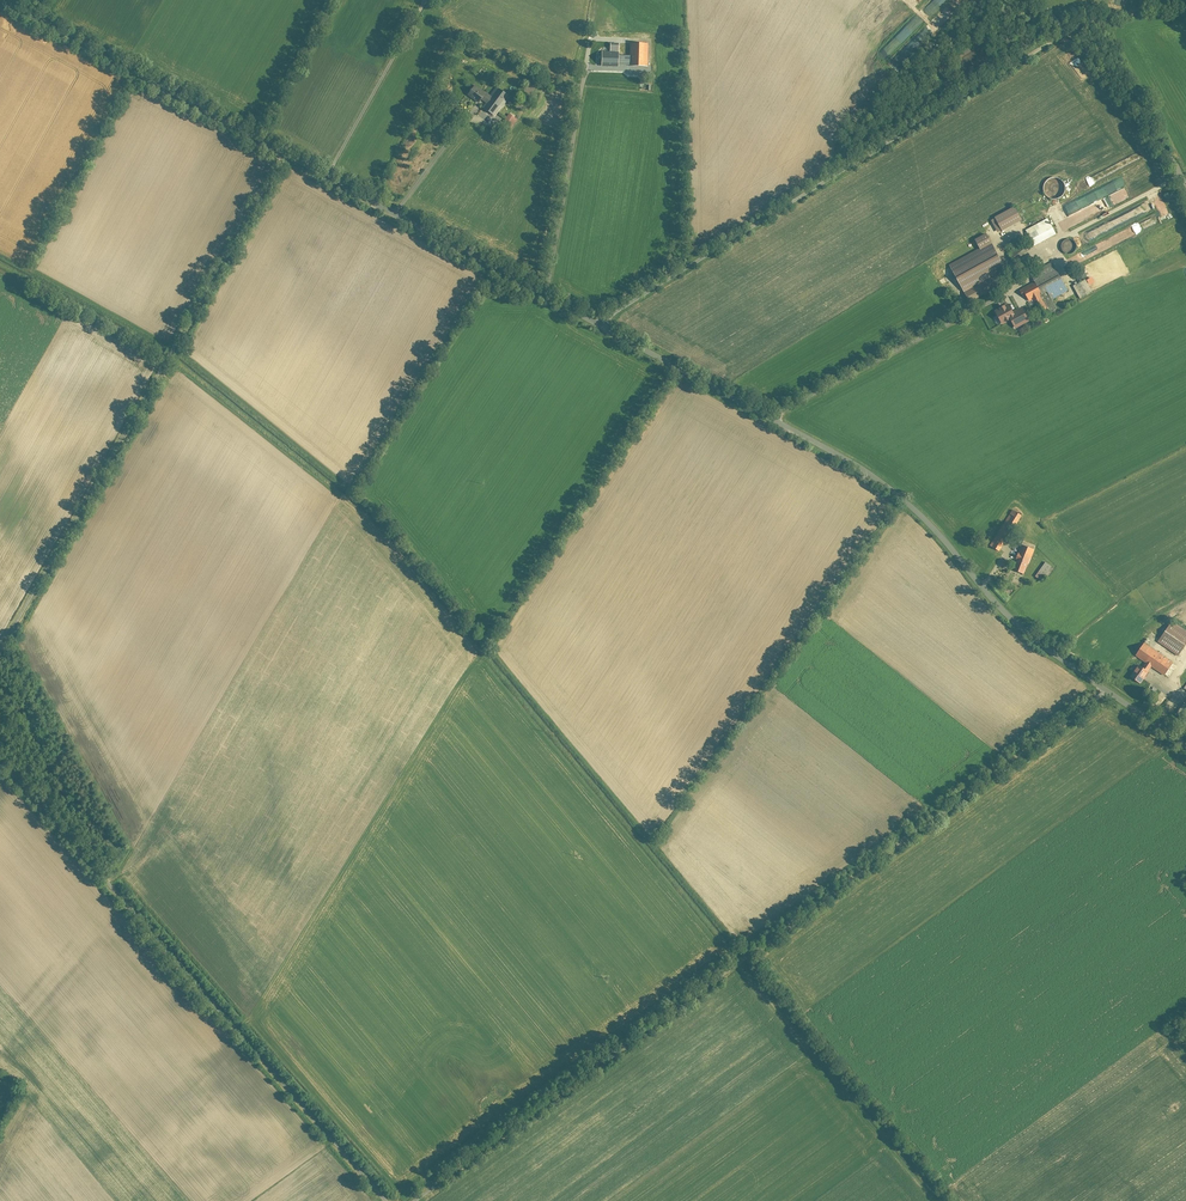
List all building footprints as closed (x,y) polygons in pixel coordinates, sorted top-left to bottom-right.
[(618,68),(618,66),(630,66),(648,67),(648,45),(630,44),(630,56),(619,56),(619,53),(602,52),(601,68),(618,68)] [(490,98),(486,94),(487,93),(476,85),(467,97),(478,105),(481,100),(486,104),(482,110),(495,118),(509,98),(497,89),(490,98)] [(1027,232),(1035,247),(1057,235),(1049,221),(1027,232)] [(1061,250),(1063,254),(1067,256),(1072,256),(1076,253),(1077,249),(1076,244),(1072,241),(1068,241),(1064,242),(1062,246),(1061,250)] [(993,244),(950,267),(964,294),(1008,272),(993,244)] [(1030,275),(1035,284),(1008,298),(1015,312),(1033,303),(1042,318),(1057,310),(1052,300),(1068,292),(1052,263),(1030,275)] [(1074,287),(1082,300),(1093,294),(1085,280),(1074,287)] [(1012,512),(991,547),(1000,553),(1022,518),(1012,512)] [(1040,525),(1032,532),(1037,538),(1045,530),(1040,525)] [(1023,547),(1013,572),(1024,576),(1033,551),(1023,547)] [(1046,565),(1039,573),(1044,578),(1052,570),(1046,565)] [(1159,644),(1179,656),(1185,645),(1185,632),(1172,623),(1159,644)] [(1149,638),(1136,657),(1145,664),(1142,668),(1138,665),(1130,678),(1141,685),(1150,673),(1148,672),(1151,668),(1165,677),(1178,657),(1149,638)]
